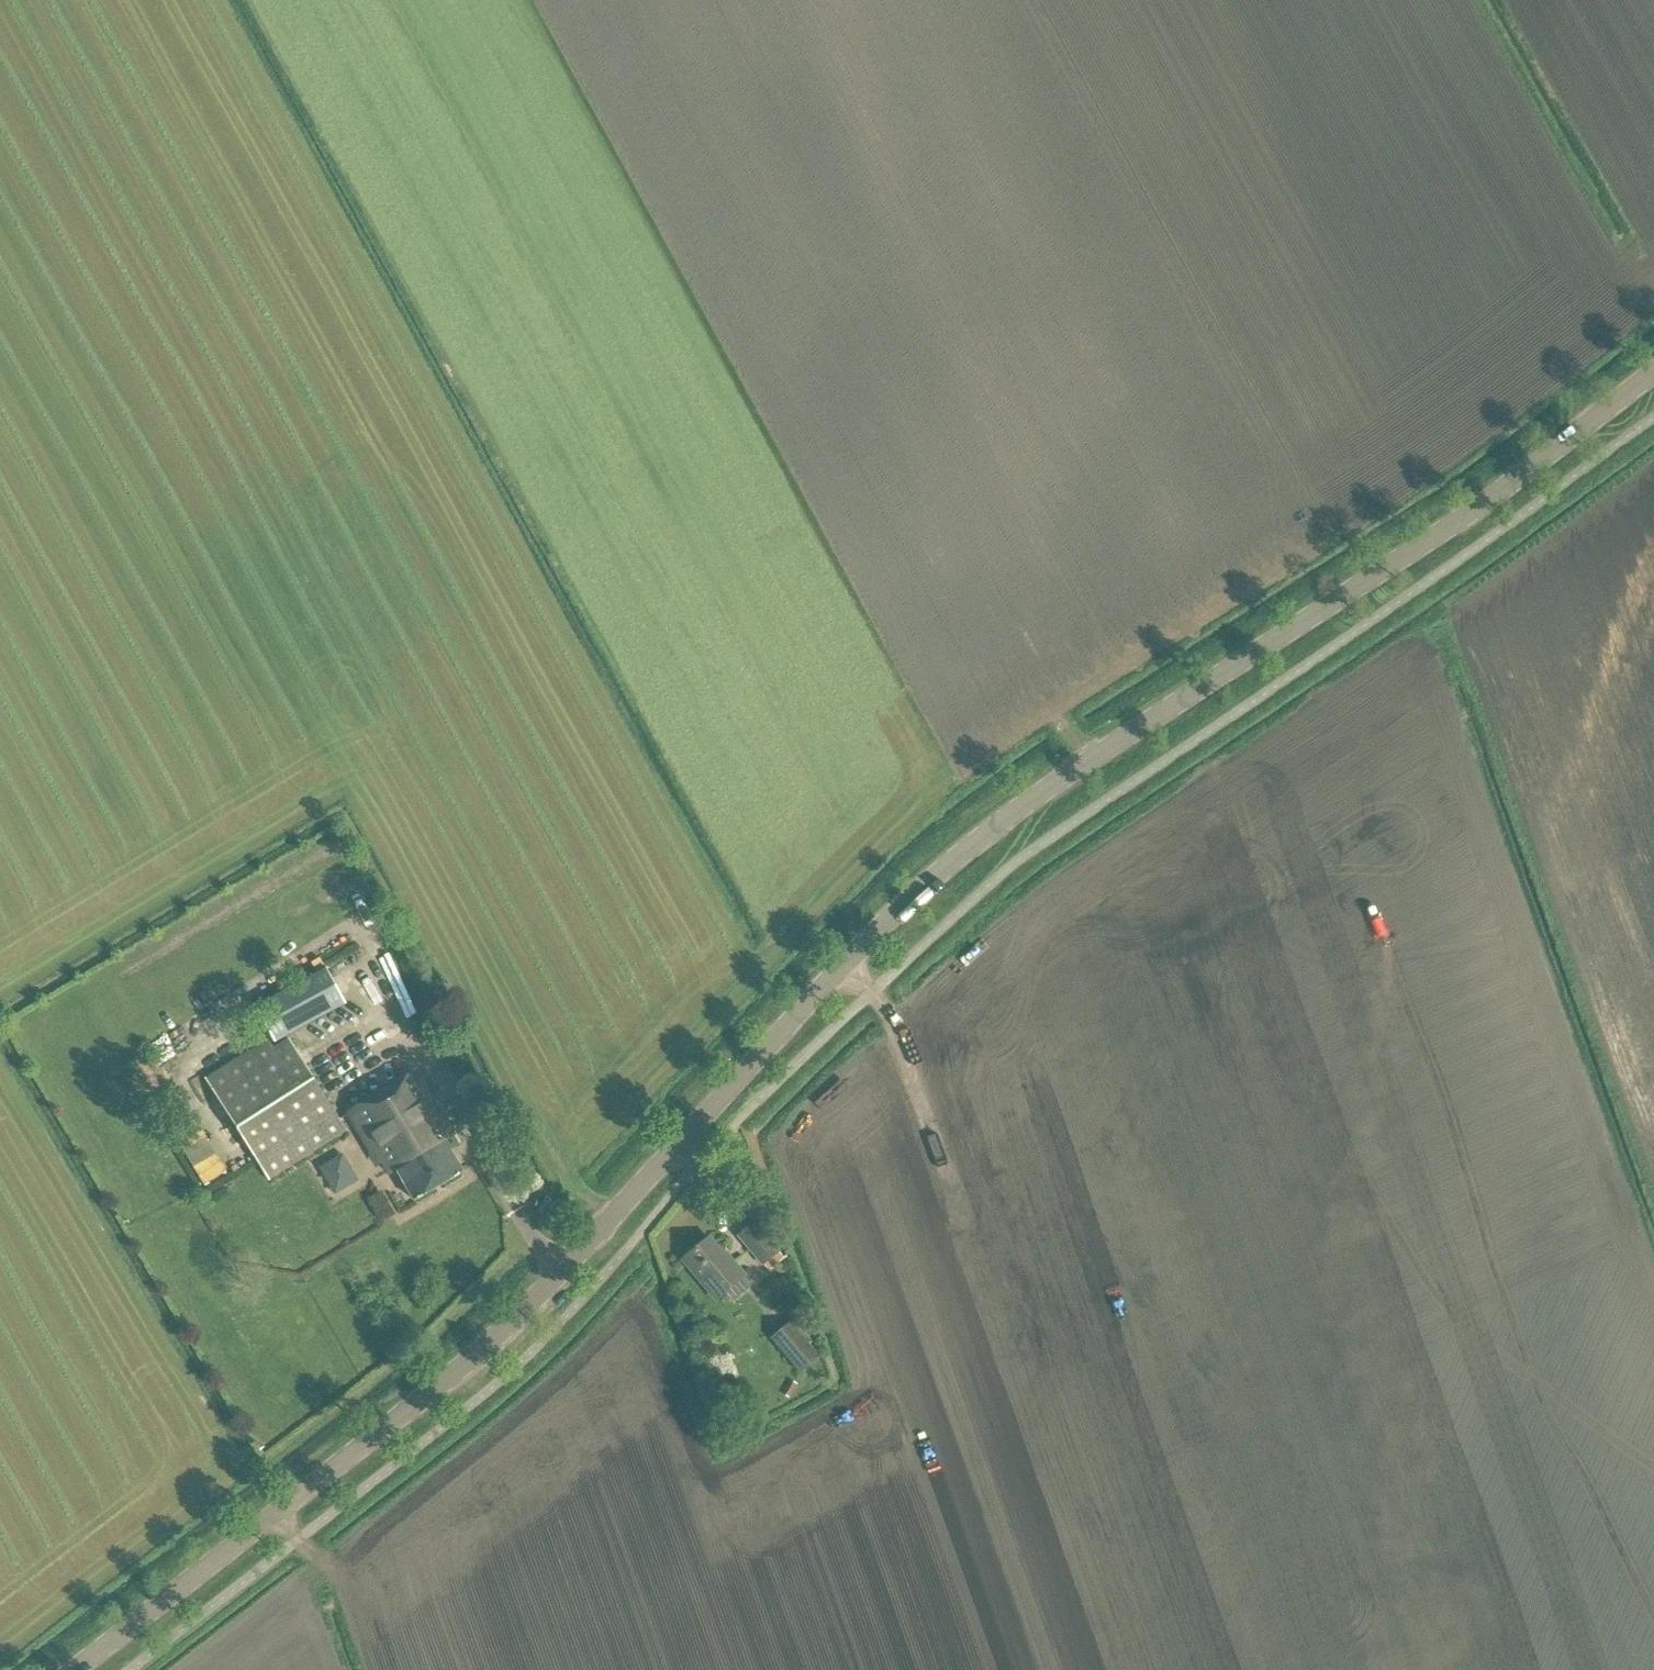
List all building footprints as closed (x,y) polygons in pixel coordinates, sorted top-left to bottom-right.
[(254,1006),(272,1036),(204,1079),(268,1182),(346,1132),(287,1036),(345,1004),(326,968),(254,1006)] [(417,1201),(463,1173),(449,1151),(459,1145),(416,1073),(348,1113),(379,1165),(383,1162),(391,1175),(399,1170),(417,1201)] [(207,1180),(231,1168),(209,1124),(185,1136),(207,1180)] [(345,1148),(323,1163),(340,1190),(363,1175),(345,1148)] [(735,1237),(762,1267),(781,1251),(755,1221),(735,1237)] [(711,1236),(681,1261),(715,1303),(748,1276),(728,1251),(725,1253),(711,1236)] [(771,1339),(800,1374),(820,1358),(790,1323),(771,1339)]
